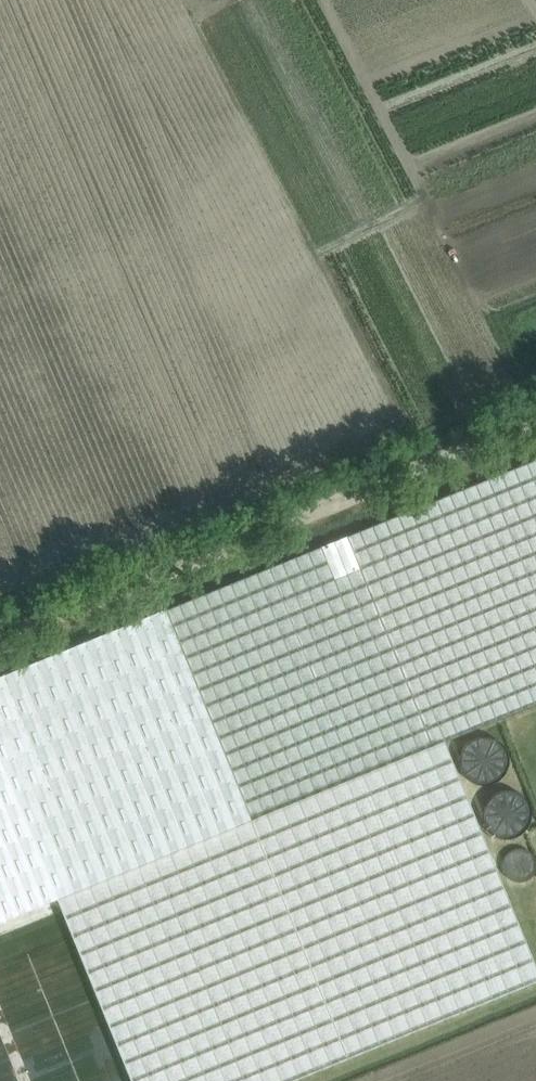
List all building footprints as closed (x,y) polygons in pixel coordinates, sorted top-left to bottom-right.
[(535,705),(535,461),(167,610),(0,678),(0,923),(253,821),(535,705)] [(55,907),(126,1080),(302,1080),(535,986),(535,984),(441,751),(55,907)] [(110,1058),(91,1057),(89,1054),(84,1061),(79,1051),(71,1054),(70,1061),(53,1059),(36,1066),(38,1071),(37,1080),(107,1080),(110,1058)]
